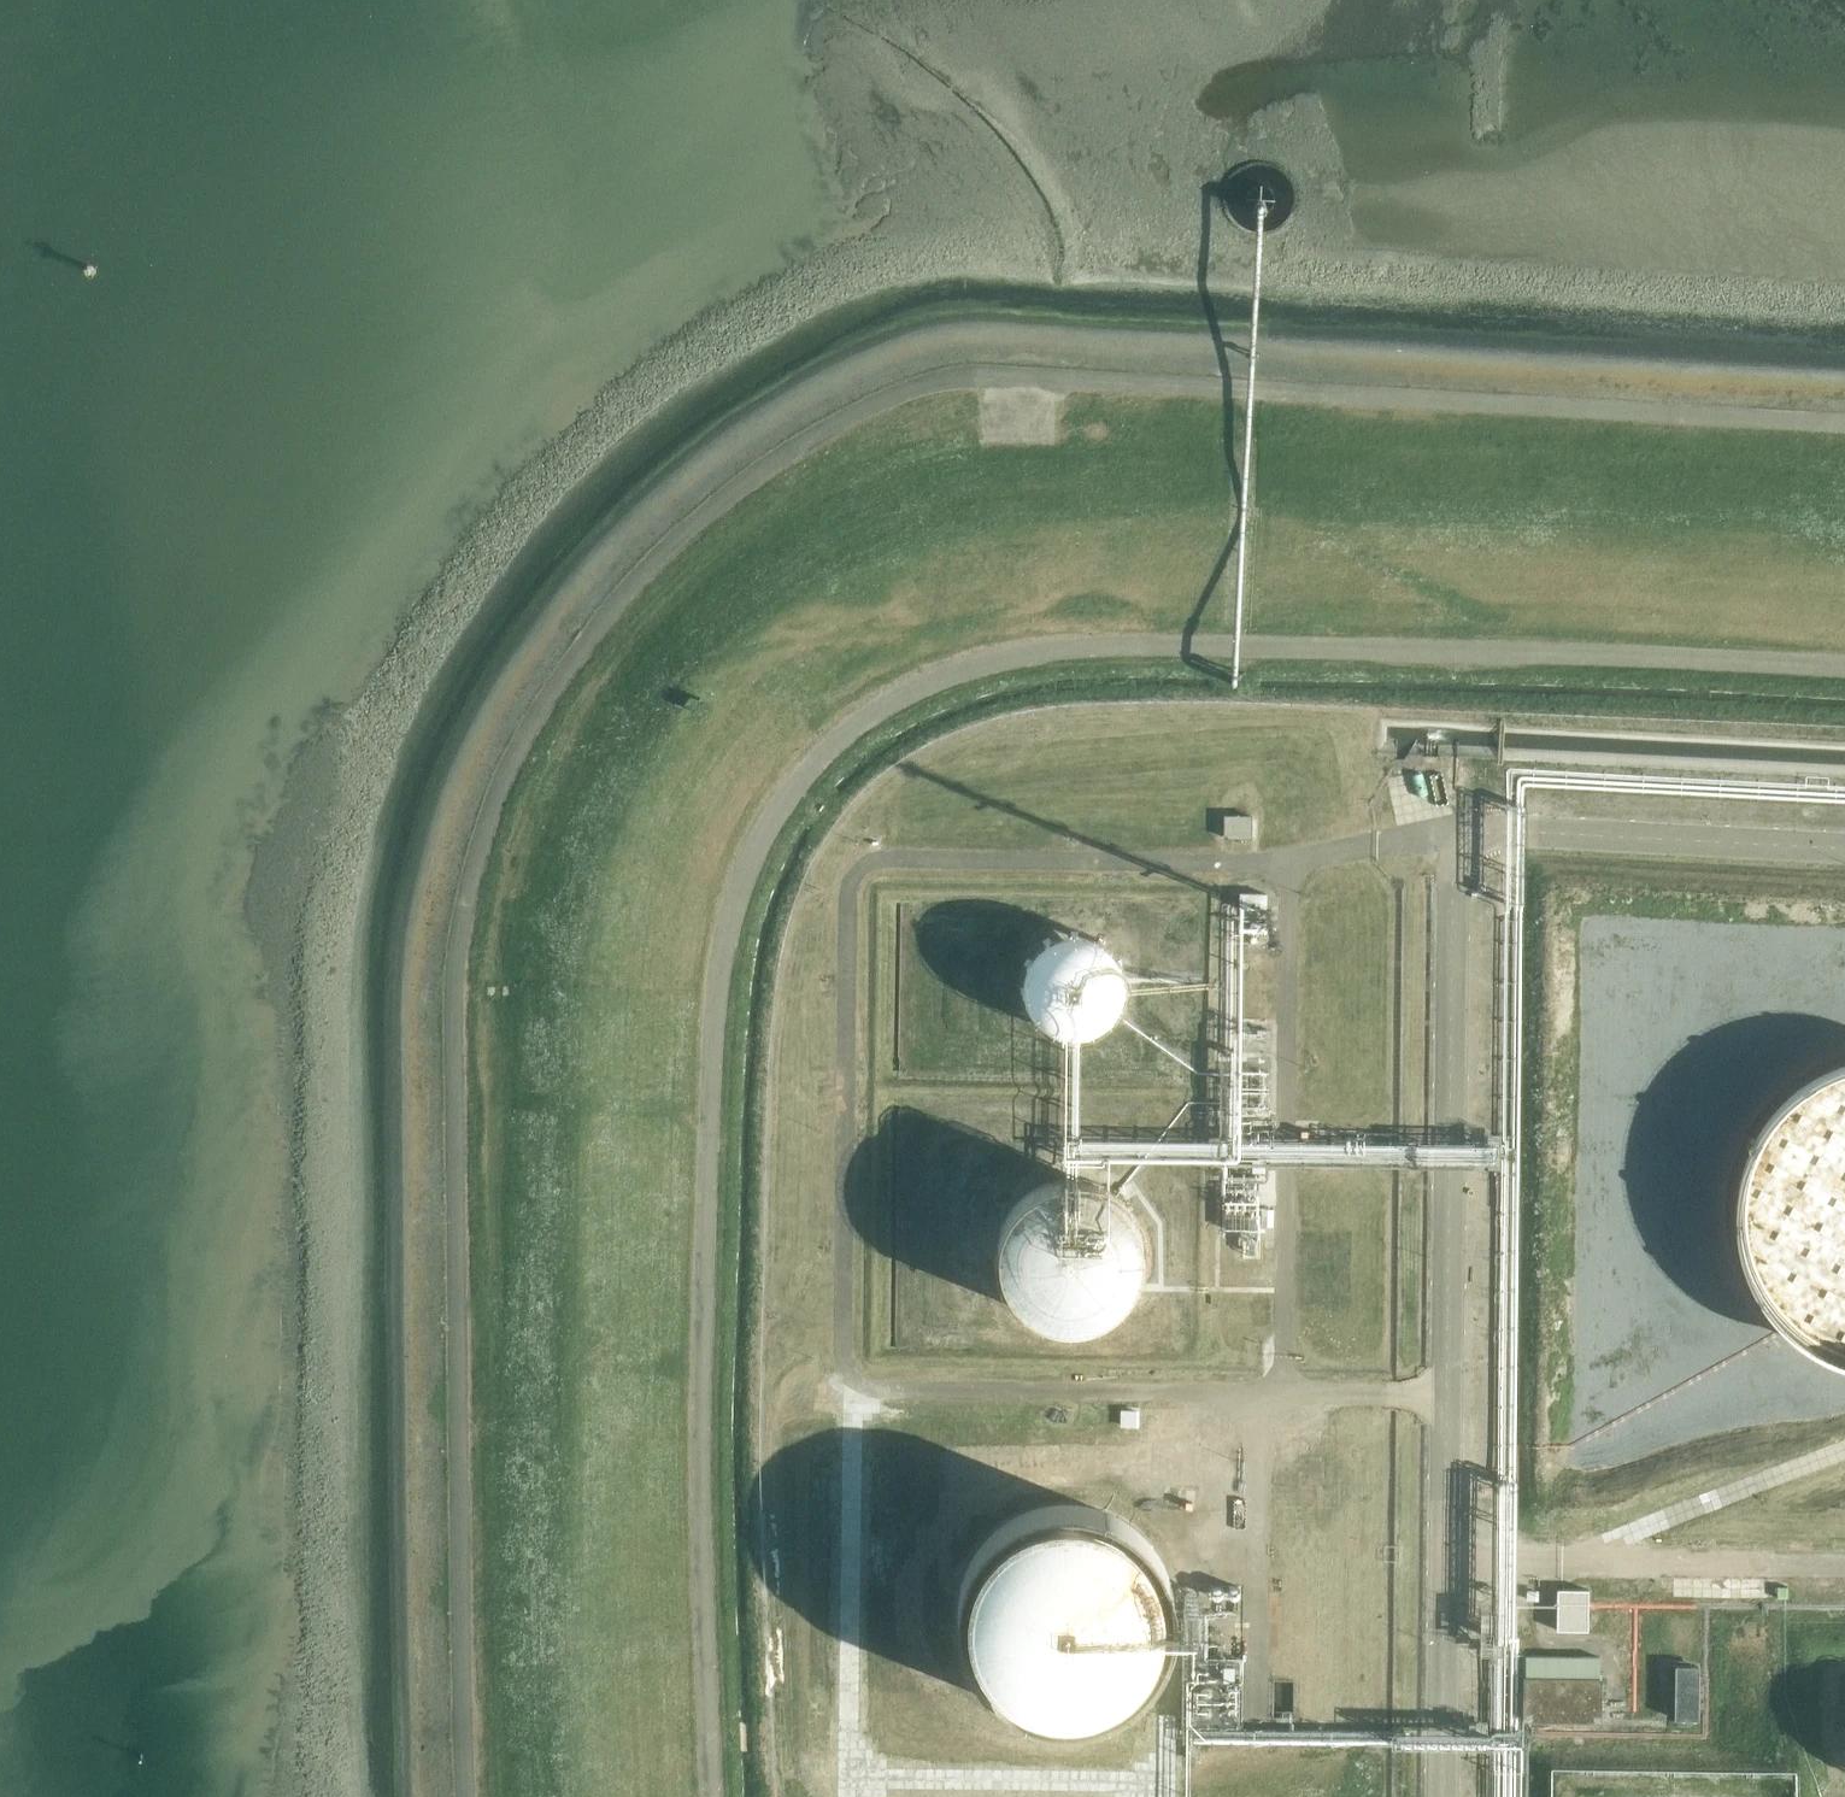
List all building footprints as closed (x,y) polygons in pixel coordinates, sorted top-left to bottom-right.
[(1227,838),(1251,838),(1251,812),(1227,812),(1227,838)] [(1125,993),(1126,983),(1125,971),(1122,962),(1118,953),(1110,944),(1103,937),(1093,931),(1082,928),(1073,926),(1062,927),(1050,930),(1040,934),(1032,941),(1024,949),(1019,958),(1015,969),(1013,981),(1014,992),(1016,1001),(1021,1012),(1028,1021),(1038,1030),(1046,1034),(1056,1038),(1068,1039),(1081,1038),(1091,1035),(1101,1030),(1110,1023),(1117,1014),(1122,1004),(1125,993)] [(1836,1060),(1823,1065),(1808,1073),(1792,1084),(1781,1093),(1767,1108),(1759,1119),(1750,1133),(1744,1146),(1738,1161),(1733,1178),(1731,1194),(1730,1208),(1730,1222),(1732,1239),(1735,1253),(1741,1269),(1747,1284),(1756,1299),(1766,1312),(1775,1323),(1787,1334),(1801,1344),(1813,1352),(1828,1359),(1844,1365),(1844,1057),(1836,1060)] [(1143,1269),(1145,1253),(1144,1240),(1140,1228),(1133,1213),(1125,1203),(1114,1192),(1102,1185),(1090,1181),(1082,1179),(1073,1178),(1065,1178),(1056,1179),(1042,1183),(1030,1189),(1018,1198),(1008,1210),(1000,1223),(996,1238),(994,1252),(995,1267),(999,1280),(1005,1292),(1015,1306),(1025,1314),(1037,1322),(1051,1327),(1065,1329),(1080,1328),(1088,1327),(1098,1323),(1110,1317),(1122,1308),(1132,1296),(1139,1283),(1143,1269)] [(1180,1625),(1180,1614),(1179,1597),(1177,1587),(1174,1576),(1168,1564),(1163,1554),(1151,1539),(1137,1527),(1129,1521),(1119,1516),(1101,1509),(1092,1507),(1075,1505),(1060,1505),(1050,1507),(1032,1512),(1023,1516),(1013,1521),(998,1533),(990,1541),(983,1550),(977,1558),(972,1568),(968,1578),(965,1589),(963,1601),(962,1612),(962,1623),(963,1633),(966,1644),(969,1653),(973,1662),(978,1672),(991,1689),(1007,1702),(1015,1708),(1027,1714),(1046,1720),(1067,1723),(1084,1722),(1096,1720),(1108,1717),(1127,1708),(1140,1699),(1147,1693),(1154,1686),(1161,1677),(1168,1665),(1172,1657),(1175,1648),(1178,1637),(1180,1625)]
